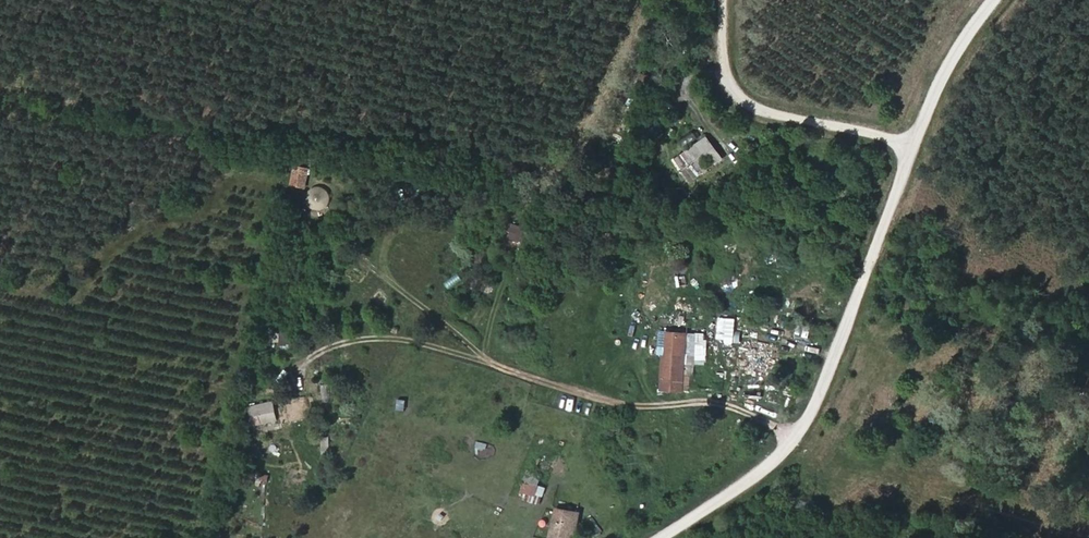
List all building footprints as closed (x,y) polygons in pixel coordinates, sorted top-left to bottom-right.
[(711,135),(676,157),(691,181),(726,159),(711,135)] [(331,208),(331,187),(310,188),(310,209),(331,208)] [(509,239),(522,241),(525,224),(512,222),(509,239)] [(522,243),(532,245),(536,228),(526,226),(522,243)] [(738,329),(738,316),(720,316),(719,340),(743,340),(744,329),(738,329)] [(698,336),(662,333),(658,391),(694,394),(698,336)] [(257,431),(282,425),(275,399),(251,405),(257,431)] [(538,495),(541,484),(526,480),(523,491),(538,495)] [(524,492),(522,497),(536,502),(538,497),(524,492)] [(558,507),(551,537),(579,537),(584,512),(558,507)]
